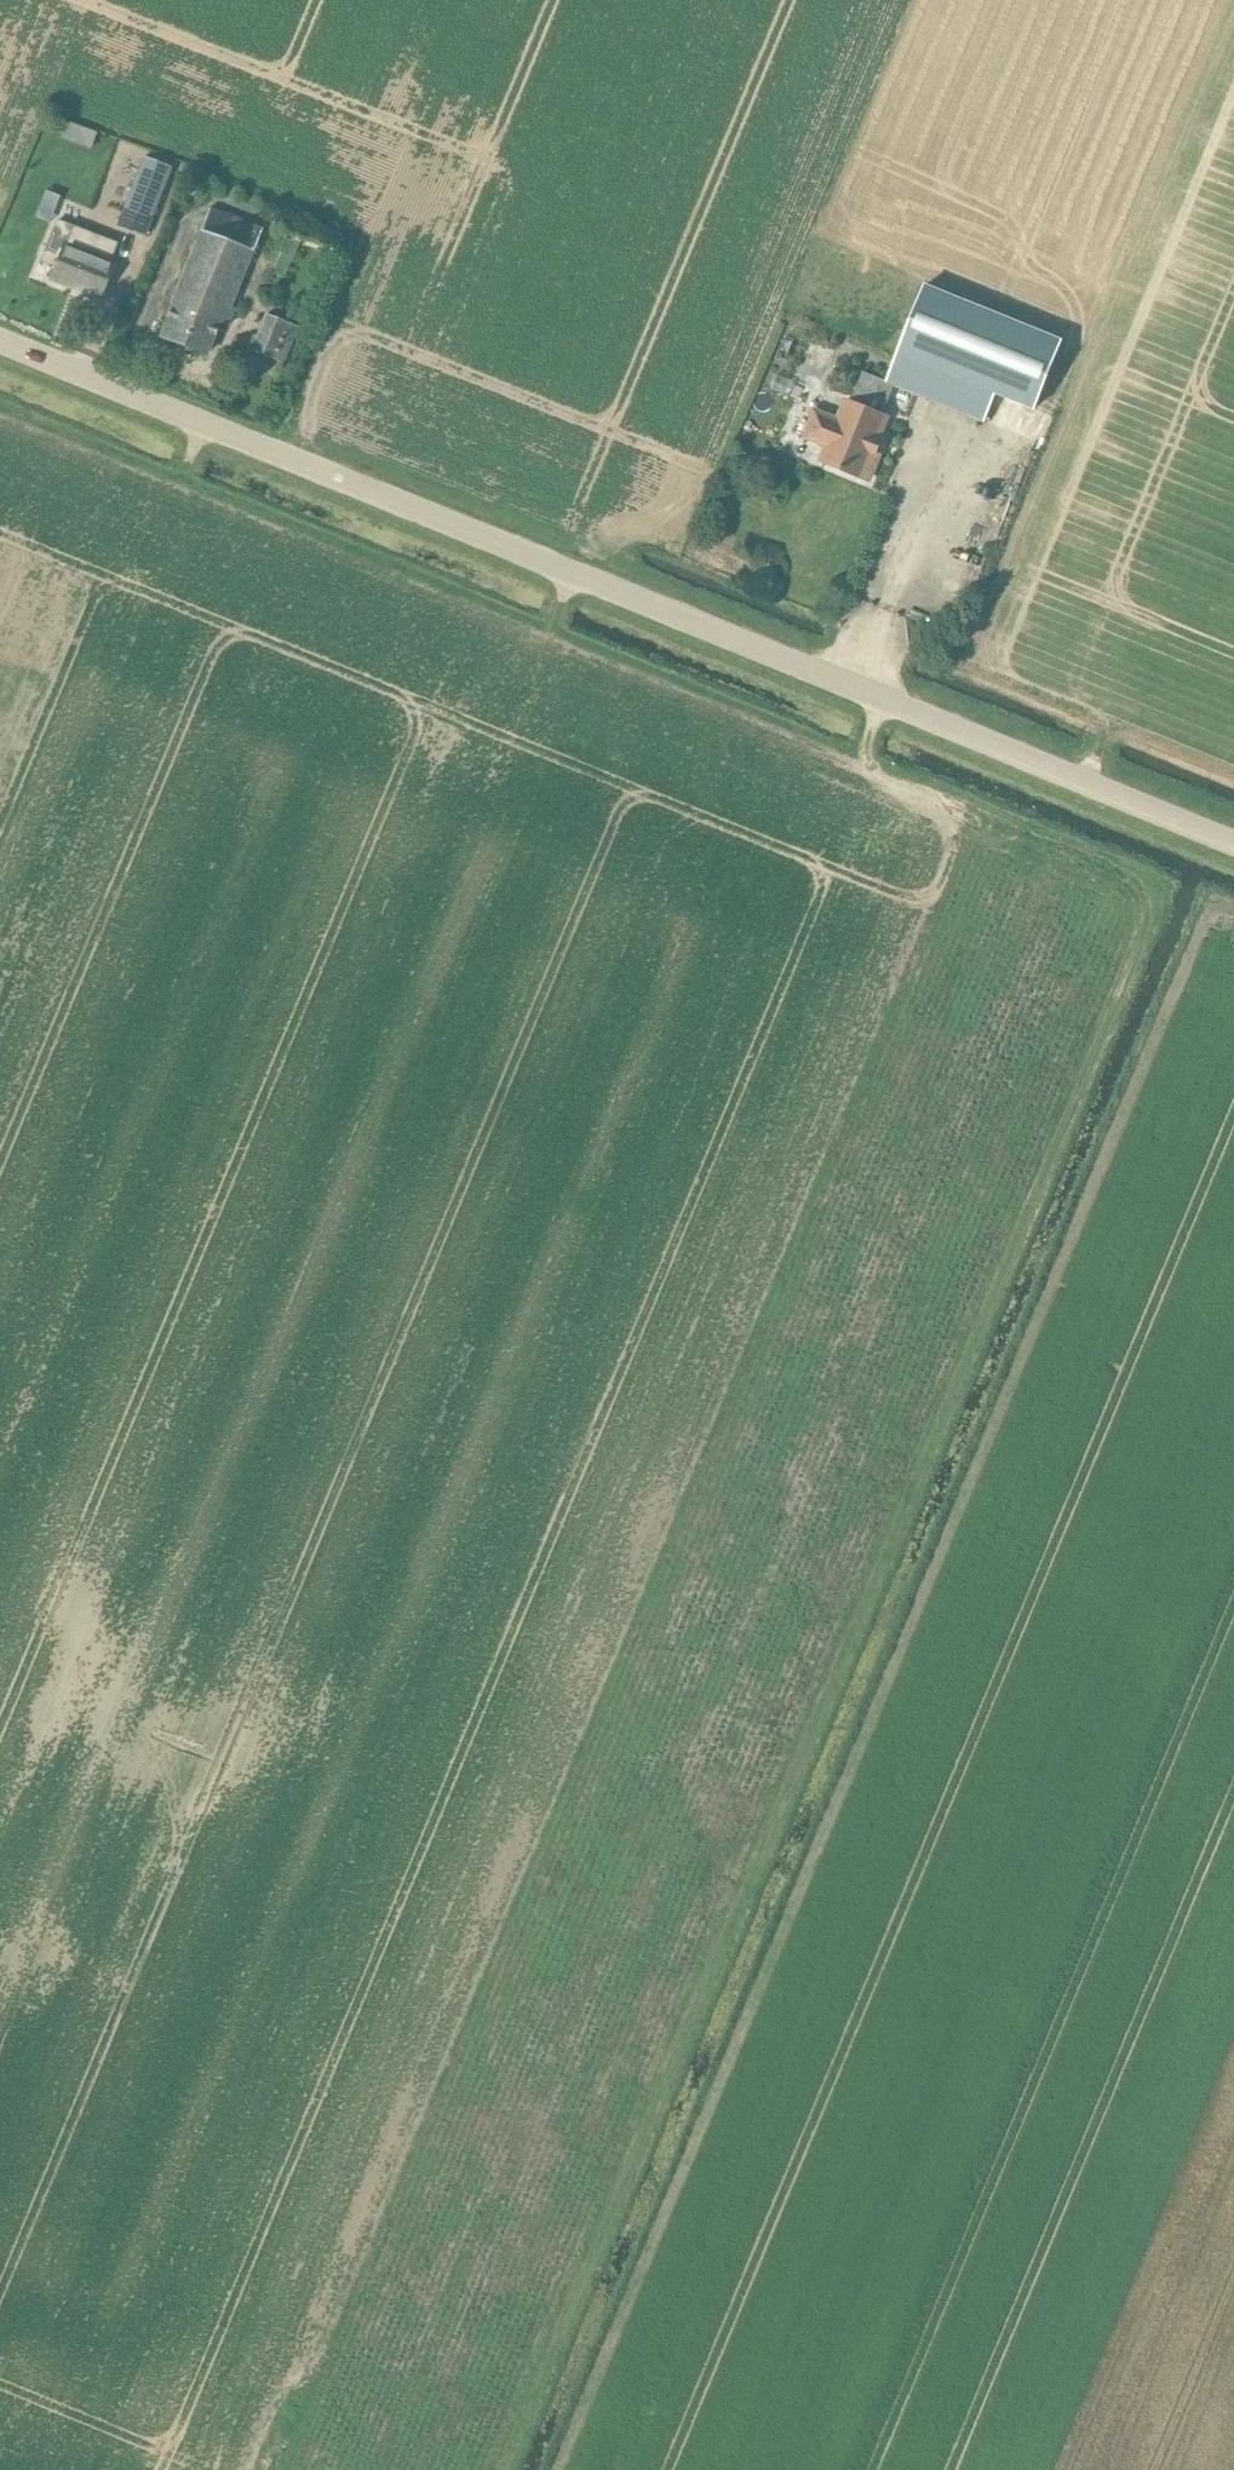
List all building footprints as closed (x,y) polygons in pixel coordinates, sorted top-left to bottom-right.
[(65,125),(59,141),(89,153),(96,136),(65,125)] [(116,227),(144,237),(170,167),(143,156),(116,227)] [(34,221),(49,226),(59,200),(44,194),(34,221)] [(251,252),(261,228),(209,208),(200,231),(175,293),(176,294),(158,336),(206,355),(220,322),(230,326),(236,308),(230,306),(251,252)] [(98,300),(112,264),(108,262),(115,243),(55,220),(39,262),(53,267),(48,281),(98,300)] [(1032,413),(1061,345),(932,291),(894,383),(892,388),(977,423),(988,395),(1032,413)] [(282,364),(291,343),(298,329),(266,315),(250,350),(282,364)] [(805,436),(827,445),(821,460),(868,479),(878,455),(875,454),(880,440),(877,439),(885,418),(880,416),(892,388),(894,383),(862,370),(849,402),(845,400),(837,420),(815,411),(805,436)]
